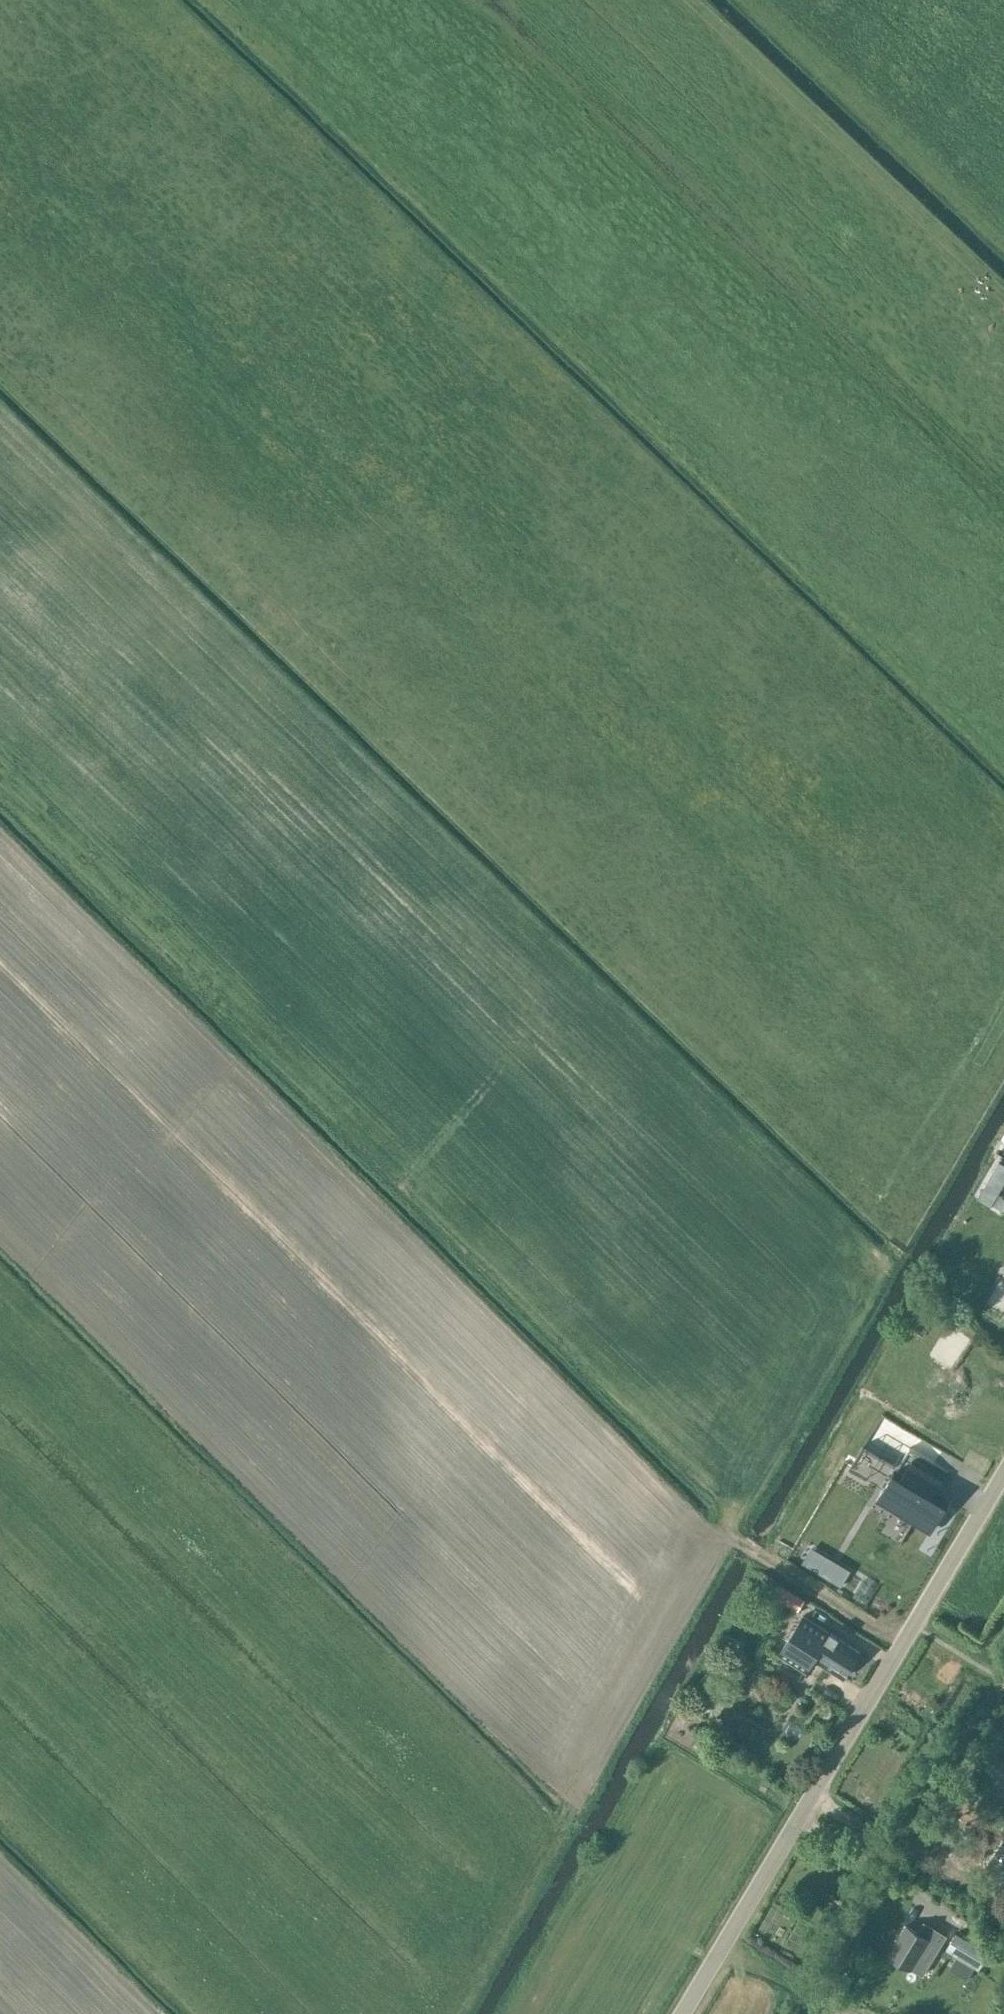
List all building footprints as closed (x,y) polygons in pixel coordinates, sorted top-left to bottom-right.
[(896,1468),(879,1495),(930,1528),(947,1501),(914,1480),(925,1463),(915,1456),(904,1473),(896,1468)] [(781,1585),(774,1596),(796,1610),(803,1600),(781,1585)] [(983,1616),(969,1610),(965,1622),(978,1627),(983,1616)] [(803,1617),(781,1654),(808,1670),(815,1659),(844,1677),(860,1651),(803,1617)] [(907,1923),(889,1954),(924,1975),(945,1938),(925,1926),(921,1931),(907,1923)] [(955,1933),(946,1949),(978,1968),(988,1952),(955,1933)]
